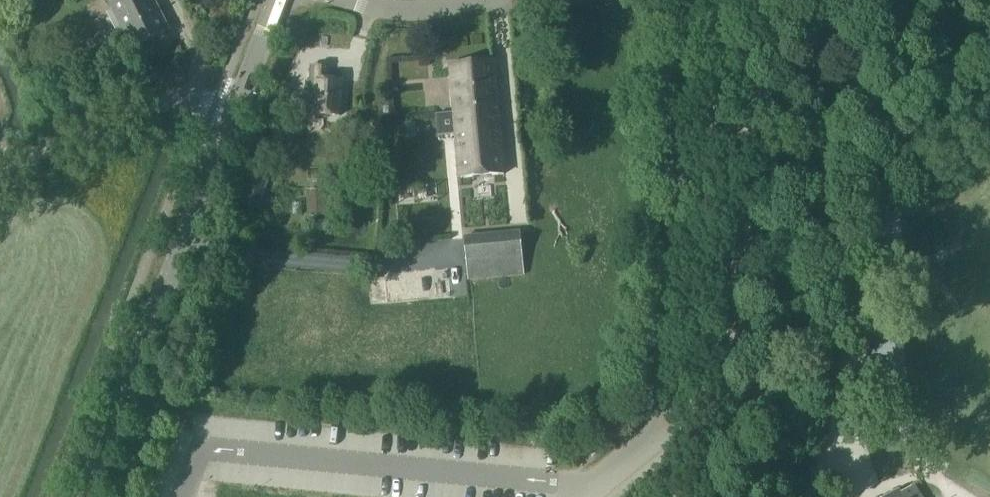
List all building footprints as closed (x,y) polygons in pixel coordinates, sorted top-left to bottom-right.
[(153,0),(108,0),(132,48),(168,30),(153,0)] [(439,131),(455,129),(459,179),(504,175),(494,64),(450,68),(454,111),(438,112),(439,131)] [(313,115),(340,117),(341,81),(326,80),(326,67),(311,66),(310,82),(306,81),(305,112),(314,113),(313,115)] [(279,96),(289,96),(290,84),(280,84),(279,96)] [(236,217),(249,222),(254,207),(257,209),(268,178),(253,172),(236,217)] [(308,192),(309,216),(325,215),(324,192),(308,192)] [(464,237),(468,281),(523,276),(519,232),(464,237)] [(368,282),(370,306),(450,298),(447,268),(384,274),(384,280),(368,282)] [(907,385),(900,321),(868,325),(875,389),(907,385)]
